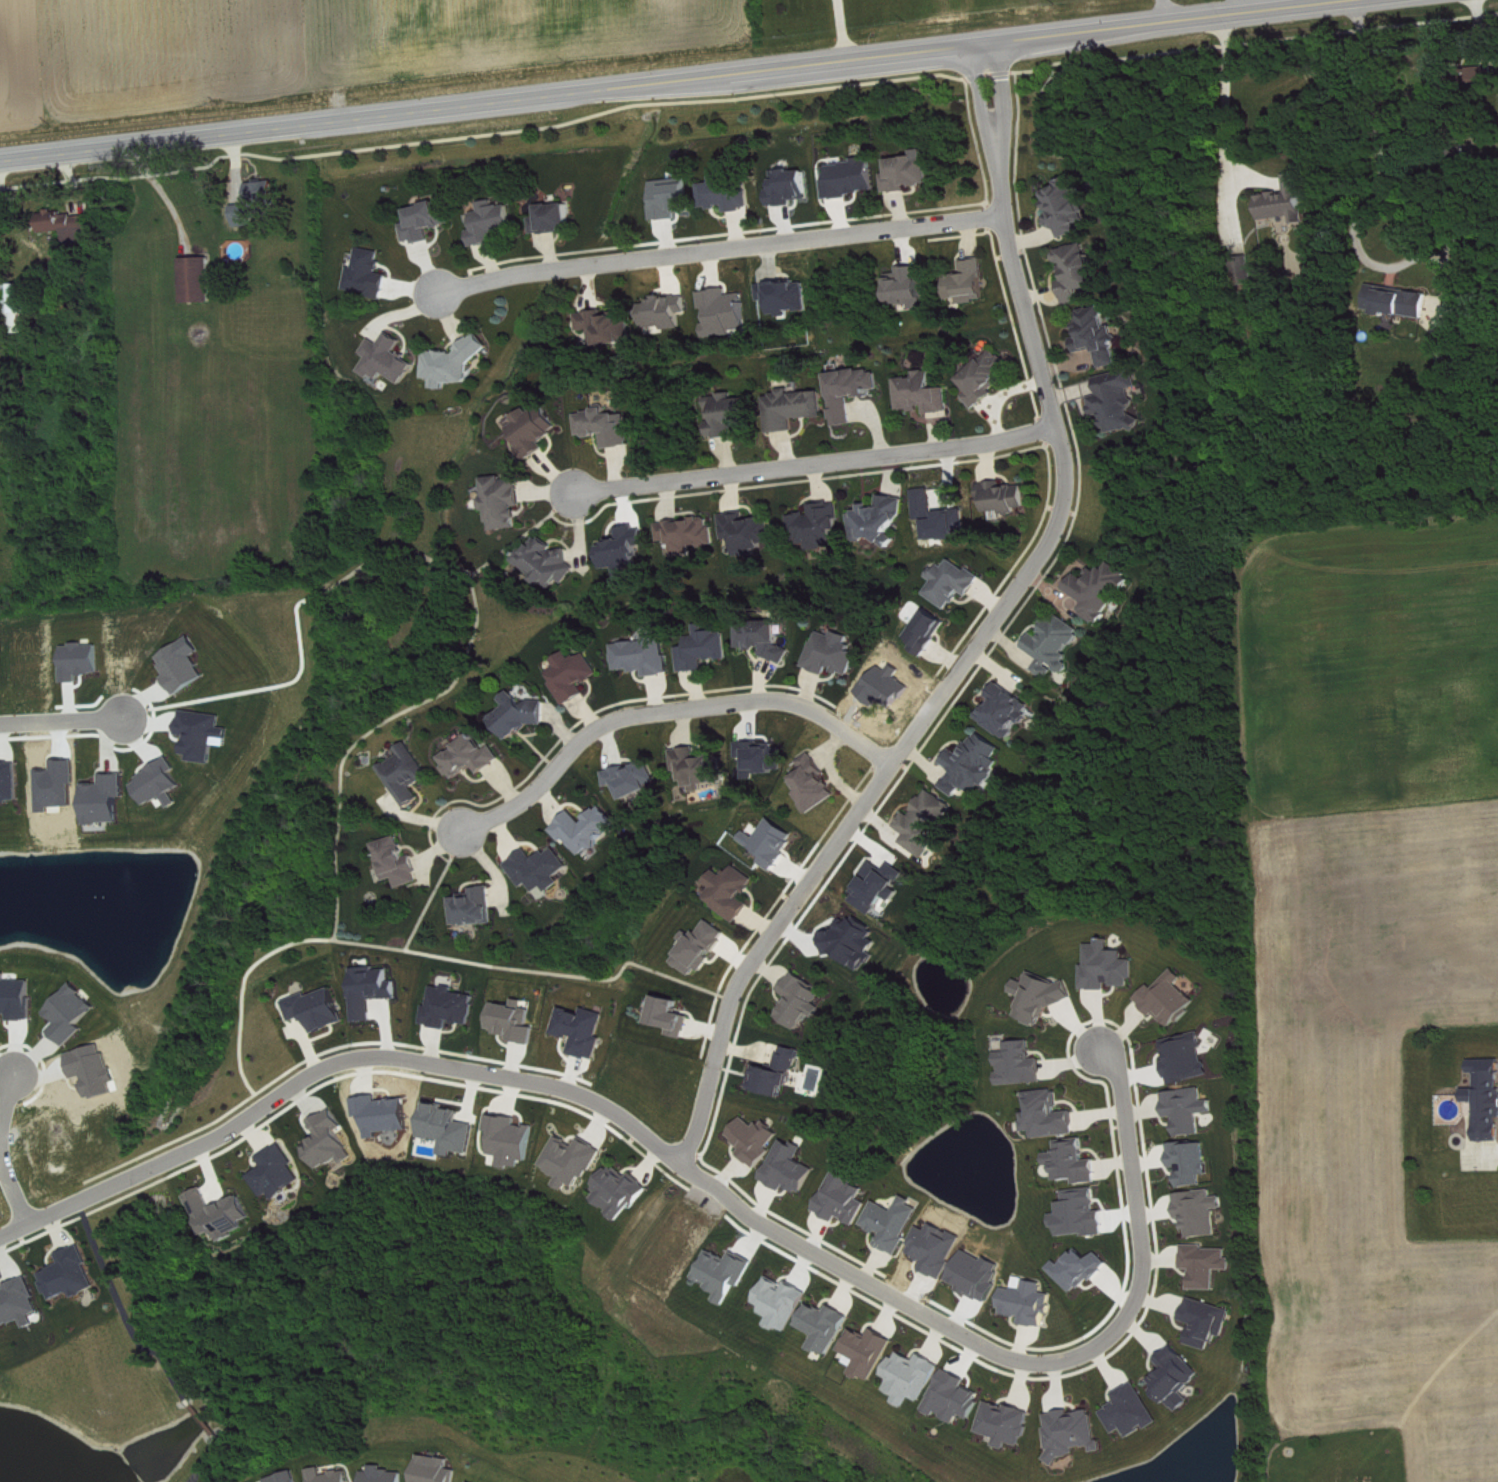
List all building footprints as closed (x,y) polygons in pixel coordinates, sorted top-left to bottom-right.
[(1496,66),(1476,66),(1476,85),(1496,85),(1496,66)] [(1440,68),(1440,83),(1453,84),(1453,69),(1440,68)] [(884,155),(923,151),(925,179),(903,181),(904,187),(880,189),(879,170),(886,169),(884,155)] [(865,156),(860,157),(859,154),(849,155),(850,159),(815,164),(820,196),(828,194),(828,197),(845,195),(844,191),(870,187),(865,156)] [(812,197),(810,168),(777,171),(779,188),(772,189),(774,206),(798,204),(797,199),(812,197)] [(724,169),(706,171),(707,179),(695,180),(698,204),(706,203),(706,207),(715,205),(714,201),(721,200),(722,209),(738,207),(737,204),(744,203),(740,172),(725,174),(724,169)] [(1295,216),(1296,223),(1310,222),(1304,172),(1289,174),(1291,191),(1262,194),(1265,219),(1295,216)] [(1056,226),(1060,225),(1064,238),(1084,231),(1081,223),(1092,220),(1076,175),(1060,180),(1062,186),(1045,192),(1056,226)] [(237,207),(239,223),(280,218),(275,180),(252,183),(254,205),(237,207)] [(563,198),(547,200),(547,198),(533,200),(535,213),(526,215),(528,230),(537,228),(537,231),(560,227),(559,223),(567,221),(563,198)] [(406,224),(409,242),(417,240),(418,244),(435,240),(433,228),(457,223),(452,199),(411,207),(414,222),(406,224)] [(476,213),(480,229),(473,230),(476,246),(501,242),(499,232),(517,228),(512,203),(499,206),(497,199),(483,202),(485,211),(476,213)] [(45,232),(69,230),(70,246),(97,244),(95,214),(66,216),(66,209),(44,211),(45,232)] [(1069,306),(1087,302),(1084,290),(1102,286),(1092,242),(1061,249),(1068,279),(1063,280),(1069,306)] [(349,290),(387,297),(392,274),(382,272),(386,251),(362,247),(359,268),(353,267),(349,290)] [(215,302),(213,257),(185,258),(186,303),(215,302)] [(966,261),(968,274),(952,276),(954,298),(988,294),(985,259),(966,261)] [(929,307),(924,265),(902,267),(903,273),(891,275),(894,305),(914,303),(915,309),(929,307)] [(29,311),(35,312),(35,284),(15,283),(14,332),(29,332),(29,311)] [(1428,317),(1431,293),(1372,286),(1369,310),(1428,317)] [(751,327),(747,293),(731,295),(730,288),(703,291),(706,310),(713,309),(714,322),(707,323),(709,338),(736,334),(736,329),(751,327)] [(689,295),(655,297),(656,303),(644,303),(646,329),(685,327),(684,314),(690,313),(689,295)] [(1106,368),(1124,363),(1119,346),(1123,345),(1118,324),(1112,326),(1107,305),(1079,311),(1085,336),(1078,338),(1081,353),(1101,348),(1106,368)] [(634,313),(609,316),(608,310),(582,313),(584,330),(595,329),(597,346),(637,342),(634,313)] [(495,346),(482,331),(462,348),(463,351),(435,352),(429,357),(430,379),(437,378),(437,389),(451,388),(451,383),(474,382),(474,365),(495,346)] [(406,341),(392,332),(384,344),(375,338),(366,353),(372,357),(365,370),(383,381),(388,373),(407,384),(420,362),(400,350),(406,341)] [(965,378),(976,391),(969,396),(979,407),(1015,376),(1009,370),(1014,365),(1000,350),(988,361),(987,359),(965,378)] [(834,374),(840,426),(858,423),(855,398),(878,395),(877,389),(884,388),(881,368),(834,374)] [(1101,376),(1105,395),(1094,397),(1099,421),(1107,419),(1111,434),(1146,427),(1143,413),(1141,414),(1136,388),(1143,387),(1139,368),(1101,376)] [(900,379),(904,411),(930,408),(931,413),(954,411),(952,387),(938,388),(937,370),(920,371),(920,377),(900,379)] [(826,389),(771,393),(773,432),(799,431),(798,418),(828,416),(826,389)] [(756,397),(738,399),(738,393),(710,396),(714,439),(740,436),(739,427),(759,425),(756,397)] [(533,459),(551,447),(546,440),(564,428),(548,405),(536,413),(532,408),(518,417),(522,423),(513,429),(533,459)] [(634,445),(631,412),(613,414),(612,408),(581,412),(583,436),(607,434),(609,448),(634,445)] [(524,478),(509,479),(509,476),(489,478),(491,498),(487,498),(488,510),(495,510),(497,530),(524,528),(522,506),(526,506),(524,478)] [(1028,485),(1005,487),(1005,481),(991,482),(992,487),(984,488),(985,500),(991,499),(992,513),(1022,511),(1022,507),(1030,506),(1028,485)] [(918,490),(921,520),(931,519),(933,540),(971,536),(968,509),(938,512),(936,488),(918,490)] [(907,495),(883,497),(884,504),(866,506),(866,511),(856,512),(858,539),(881,537),(881,545),(897,544),(895,521),(909,520),(907,495)] [(793,514),(794,536),(802,535),(803,549),(839,547),(838,530),(844,529),(842,502),(815,504),(815,513),(793,514)] [(725,514),(728,533),(731,533),(732,543),(739,542),(741,557),(761,555),(760,547),(777,544),(773,516),(750,519),(749,510),(725,514)] [(678,556),(697,555),(696,547),(719,545),(716,517),(662,522),(663,540),(677,539),(678,556)] [(609,568),(620,567),(621,577),(631,576),(630,567),(643,565),(641,546),(650,545),(648,529),(640,530),(640,525),(623,527),(624,538),(612,540),(612,545),(606,546),(609,568)] [(522,563),(560,591),(580,565),(569,557),(571,554),(543,534),(522,563)] [(929,594),(952,609),(965,591),(973,596),(985,578),(954,557),(929,594)] [(1069,589),(1090,603),(1084,612),(1103,624),(1120,600),(1118,598),(1133,575),(1114,562),(1108,571),(1100,565),(1090,579),(1080,572),(1069,589)] [(914,648),(927,657),(952,623),(932,608),(911,636),(918,642),(914,648)] [(1028,647),(1046,659),(1038,670),(1054,680),(1061,669),(1067,673),(1077,657),(1071,653),(1086,629),(1058,611),(1042,635),(1038,632),(1028,647)] [(784,620),(742,620),(742,648),(766,648),(766,659),(792,659),(792,647),(784,647),(784,620)] [(683,672),(708,669),(707,661),(731,658),(728,630),(709,632),(708,623),(698,624),(700,636),(690,637),(691,646),(681,647),(683,672)] [(863,650),(851,646),(855,635),(838,630),(837,635),(822,630),(809,667),(831,674),(833,668),(855,675),(863,650)] [(617,644),(619,670),(634,669),(635,672),(647,671),(648,676),(672,674),(669,636),(649,638),(649,641),(617,644)] [(162,657),(173,675),(169,677),(180,696),(211,677),(189,640),(162,657)] [(590,651),(576,659),(571,651),(557,659),(562,666),(552,672),(557,681),(555,682),(569,705),(590,693),(585,685),(603,674),(590,651)] [(985,721),(1012,740),(1024,723),(1026,724),(1038,706),(1003,682),(993,695),(1000,700),(985,721)] [(548,724),(549,701),(524,700),(516,690),(506,698),(511,705),(494,719),(513,741),(534,724),(548,724)] [(946,787),(961,796),(968,786),(978,793),(985,783),(990,786),(1006,762),(999,758),(1006,747),(980,730),(965,754),(955,748),(946,762),(957,770),(946,787)] [(506,760),(498,744),(489,749),(481,734),(443,754),(456,779),(480,766),(483,772),(506,760)] [(411,808),(426,798),(418,786),(435,776),(413,741),(401,748),(405,754),(384,767),(411,808)] [(726,755),(702,757),(701,747),(676,749),(678,773),(684,773),(686,793),(707,791),(706,784),(729,782),(726,755)] [(842,794),(815,753),(802,761),(808,770),(797,777),(805,790),(799,794),(812,814),(842,794)] [(187,786),(179,771),(182,769),(176,759),(137,780),(151,806),(169,796),(175,808),(184,803),(178,791),(187,786)] [(610,786),(621,785),(627,799),(662,784),(652,761),(632,769),(631,766),(620,767),(608,772),(610,786)] [(22,762),(0,763),(0,799),(4,799),(4,802),(24,801),(22,762)] [(91,823),(122,821),(121,785),(113,785),(112,774),(107,774),(107,784),(89,785),(91,823)] [(905,842),(927,857),(960,806),(932,788),(915,815),(909,811),(899,826),(911,834),(905,842)] [(575,810),(554,829),(566,842),(569,838),(586,856),(622,823),(605,804),(586,822),(575,810)] [(799,836),(772,817),(759,837),(749,830),(743,840),(766,855),(762,862),(775,871),(799,836)] [(378,843),(389,881),(399,878),(402,888),(424,881),(417,855),(410,857),(403,835),(378,843)] [(509,864),(527,887),(533,883),(539,892),(547,886),(551,892),(565,882),(560,876),(573,866),(558,846),(539,860),(530,848),(509,864)] [(893,862),(888,869),(877,862),(852,898),(877,915),(890,896),(897,901),(903,891),(898,888),(909,872),(893,862)] [(741,922),(753,903),(745,898),(758,878),(735,864),(728,876),(717,869),(709,883),(715,886),(706,900),(741,922)] [(455,896),(457,925),(496,923),(494,886),(474,887),(475,895),(455,896)] [(689,930),(680,945),(685,948),(676,962),(696,976),(701,968),(706,971),(715,958),(714,957),(730,932),(710,919),(698,936),(689,930)] [(1088,989),(1111,989),(1111,985),(1137,985),(1137,959),(1128,959),(1128,950),(1115,950),(1115,939),(1102,939),(1102,944),(1091,944),(1091,964),(1087,964),(1088,989)] [(356,969),(360,1022),(377,1021),(376,999),(402,998),(401,980),(394,981),(393,967),(356,969)] [(1158,989),(1155,985),(1142,998),(1174,1030),(1202,1002),(1183,983),(1188,977),(1179,968),(1158,989)] [(803,1030),(813,1014),(820,1018),(826,1007),(820,1003),(827,991),(796,972),(784,991),(793,997),(781,1016),(803,1030)] [(11,980),(12,973),(0,973),(0,1014),(14,1014),(14,1020),(36,1020),(36,981),(11,980)] [(1029,996),(1021,1018),(1042,1025),(1046,1024),(1052,1007),(1078,998),(1072,980),(1064,983),(1034,973),(1030,982),(1021,979),(1017,992),(1029,996)] [(62,1023),(55,1031),(71,1047),(89,1028),(85,1024),(102,1007),(78,983),(50,1012),(62,1023)] [(452,1028),(453,1022),(475,1024),(479,995),(458,992),(459,988),(437,985),(434,1005),(429,1004),(427,1025),(452,1028)] [(318,1033),(350,1022),(338,987),(314,995),(313,992),(289,1000),(297,1023),(313,1017),(318,1033)] [(683,1000),(660,994),(653,1023),(673,1027),(672,1035),(688,1039),(693,1016),(680,1012),(683,1000)] [(497,1004),(493,1028),(497,1028),(505,1032),(506,1030),(513,1034),(515,1039),(525,1041),(527,1029),(531,1031),(535,1002),(518,1000),(518,1007),(497,1004)] [(608,1013),(586,1008),(585,1012),(563,1007),(556,1033),(576,1038),(573,1053),(600,1060),(606,1037),(602,1036),(608,1013)] [(1214,1075),(1206,1048),(1209,1047),(1205,1031),(1167,1041),(1172,1061),(1168,1063),(1174,1085),(1214,1075)] [(1047,1083),(1046,1058),(1037,1058),(1036,1041),(1011,1042),(1012,1051),(1003,1052),(1004,1085),(1047,1083)] [(752,1089),(787,1097),(789,1086),(794,1087),(802,1049),(784,1045),(779,1069),(758,1064),(752,1089)] [(1474,1059),(1474,1073),(1481,1073),(1481,1089),(1468,1089),(1468,1102),(1482,1102),(1481,1141),(1497,1141),(1497,1060),(1474,1059)] [(1167,1092),(1170,1117),(1179,1116),(1181,1137),(1205,1134),(1203,1113),(1218,1112),(1216,1100),(1208,1101),(1206,1088),(1167,1092)] [(1038,1138),(1079,1134),(1077,1110),(1062,1111),(1060,1089),(1031,1092),(1033,1112),(1026,1113),(1028,1131),(1037,1131),(1038,1138)] [(475,1154),(479,1123),(463,1121),(465,1108),(430,1103),(425,1137),(446,1140),(444,1154),(456,1156),(457,1151),(475,1154)] [(324,1170),(345,1158),(348,1163),(359,1156),(344,1130),(350,1127),(338,1107),(315,1121),(324,1136),(309,1145),(324,1170)] [(532,1161),(538,1127),(521,1124),(521,1118),(492,1114),(489,1131),(498,1132),(494,1154),(505,1155),(503,1167),(514,1168),(515,1166),(524,1167),(525,1160),(532,1161)] [(783,1132),(766,1120),(760,1127),(746,1116),(731,1136),(747,1148),(741,1155),(760,1169),(775,1150),(772,1148),(783,1132)] [(605,1149),(584,1138),(580,1146),(561,1136),(545,1166),(563,1176),(559,1185),(569,1190),(573,1183),(584,1189),(605,1149)] [(765,1180),(787,1190),(789,1186),(807,1195),(819,1168),(801,1160),(807,1148),(786,1137),(765,1180)] [(1060,1140),(1061,1152),(1049,1153),(1050,1165),(1059,1164),(1061,1181),(1078,1179),(1078,1184),(1101,1182),(1099,1159),(1089,1160),(1087,1138),(1060,1140)] [(269,1165),(254,1175),(269,1198),(275,1193),(279,1199),(308,1180),(297,1165),(301,1163),(286,1141),(264,1156),(269,1165)] [(1206,1185),(1204,1175),(1212,1175),(1209,1141),(1172,1145),(1175,1168),(1181,1167),(1183,1187),(1206,1185)] [(625,1221),(652,1185),(635,1173),(631,1178),(613,1165),(596,1187),(602,1192),(596,1200),(625,1221)] [(871,1203),(864,1199),(869,1188),(858,1183),(860,1179),(840,1169),(819,1211),(840,1221),(842,1217),(860,1225),(871,1203)] [(257,1217),(247,1195),(218,1207),(210,1187),(192,1195),(212,1242),(224,1237),(225,1240),(251,1230),(247,1221),(257,1217)] [(1221,1235),(1218,1209),(1227,1208),(1226,1196),(1216,1197),(1215,1189),(1179,1193),(1181,1219),(1188,1218),(1190,1238),(1221,1235)] [(879,1201),(867,1225),(885,1234),(880,1245),(901,1255),(924,1209),(914,1204),(917,1200),(907,1195),(899,1211),(879,1201)] [(102,1288),(85,1245),(63,1254),(67,1264),(44,1273),(55,1301),(77,1292),(79,1297),(102,1288)] [(1195,1289),(1219,1289),(1219,1269),(1235,1269),(1235,1258),(1230,1258),(1231,1249),(1208,1249),(1208,1245),(1186,1245),(1186,1268),(1195,1269),(1195,1289)] [(757,1262),(736,1253),(734,1259),(712,1249),(700,1277),(714,1283),(712,1288),(723,1293),(720,1301),(730,1305),(740,1284),(746,1287),(757,1262)] [(3,1329),(27,1319),(30,1329),(41,1325),(37,1315),(46,1311),(34,1278),(0,1291),(0,1322),(3,1329)] [(1050,1328),(1055,1294),(1046,1292),(1048,1282),(1029,1280),(1027,1290),(1008,1287),(1004,1314),(1025,1317),(1024,1324),(1050,1328)] [(1191,1344),(1213,1350),(1215,1342),(1219,1343),(1221,1335),(1228,1337),(1236,1310),(1192,1297),(1185,1320),(1197,1324),(1191,1344)] [(834,1357),(854,1314),(834,1305),(831,1311),(812,1302),(801,1326),(820,1335),(814,1347),(834,1357)] [(898,1338),(878,1329),(874,1337),(855,1328),(845,1351),(862,1359),(856,1374),(866,1379),(867,1376),(878,1381),(898,1338)] [(1205,1374),(1177,1343),(1160,1360),(1168,1368),(1156,1379),(1162,1385),(1156,1390),(1169,1404),(1172,1401),(1183,1412),(1196,1400),(1187,1391),(1205,1374)] [(927,1402),(945,1364),(924,1354),(921,1360),(901,1351),(889,1376),(895,1379),(890,1390),(902,1395),(898,1402),(910,1408),(915,1397),(927,1402)] [(975,1419),(987,1394),(969,1386),(972,1379),(949,1368),(930,1411),(941,1415),(941,1414),(962,1423),(966,1415),(975,1419)] [(1164,1422),(1140,1381),(1118,1394),(1122,1402),(1106,1411),(1119,1434),(1128,1429),(1133,1437),(1150,1427),(1152,1429),(1164,1422)] [(1036,1412),(991,1400),(982,1432),(1001,1437),(999,1446),(1011,1449),(1013,1443),(1027,1446),(1036,1412)] [(1049,1413),(1056,1461),(1081,1457),(1080,1448),(1097,1446),(1098,1452),(1105,1451),(1099,1409),(1075,1413),(1074,1410),(1049,1413)] [(461,1469),(454,1468),(455,1459),(425,1454),(420,1481),(459,1481),(461,1469)] [(329,1474),(328,1467),(314,1469),(316,1481),(356,1481),(354,1470),(329,1474)] [(301,1470),(273,1479),(274,1481),(305,1481),(301,1470)] [(387,1471),(387,1472),(368,1472),(368,1481),(409,1481),(409,1471),(387,1471)]
